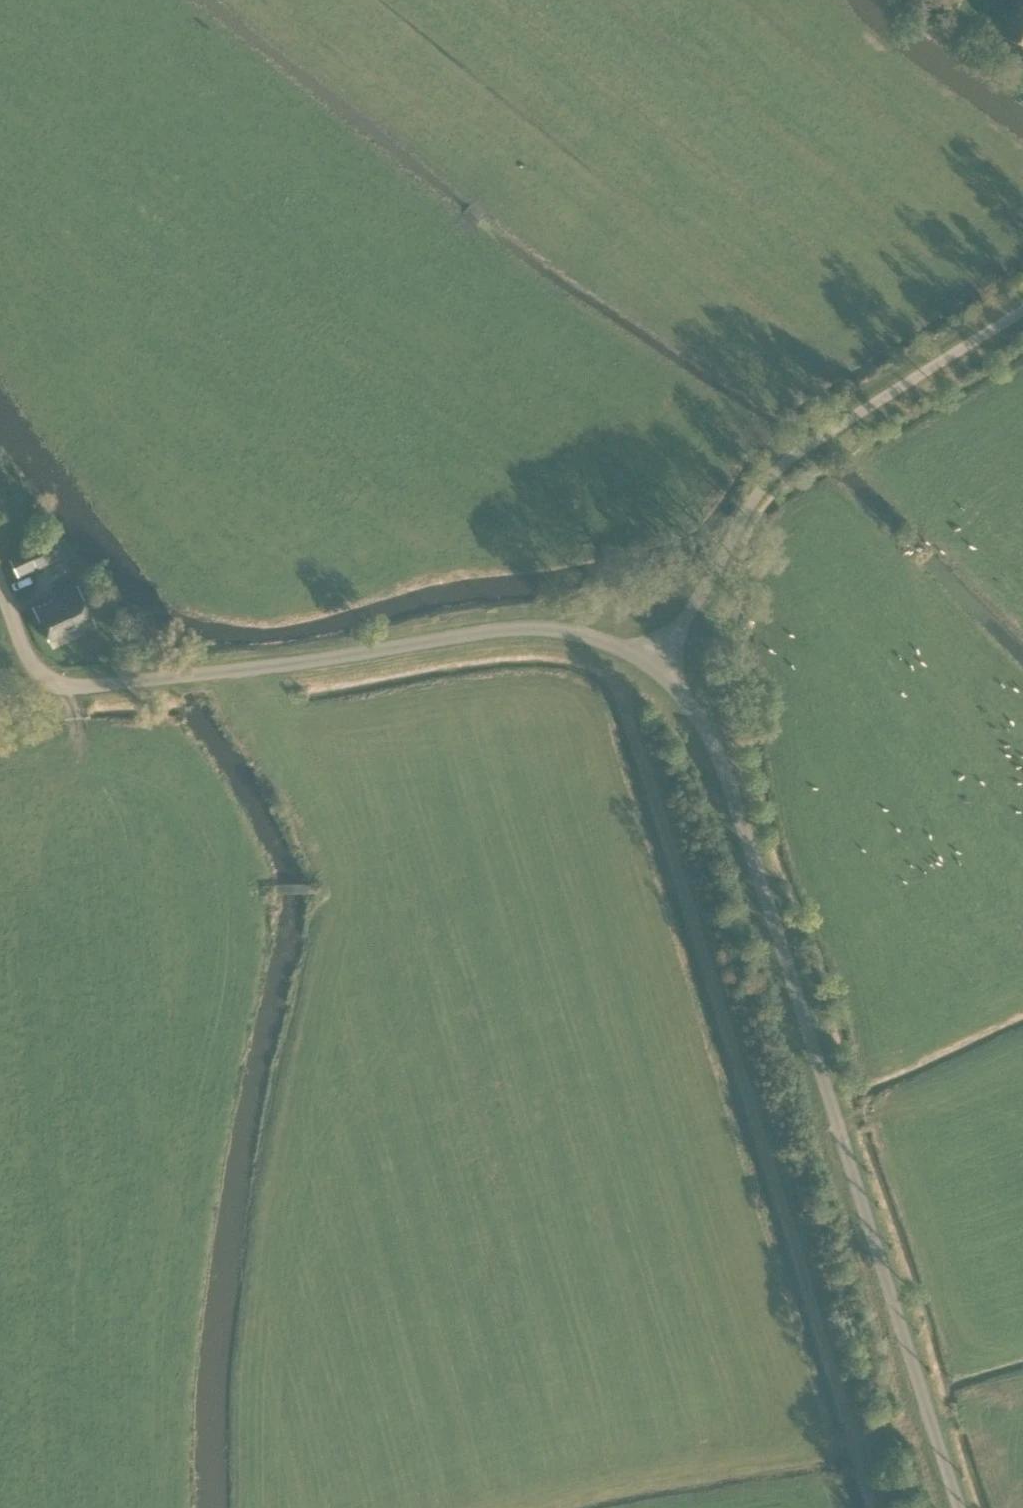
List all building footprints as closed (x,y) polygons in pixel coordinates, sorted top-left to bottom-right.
[(33,608),(50,642),(93,620),(77,586),(33,608)]
